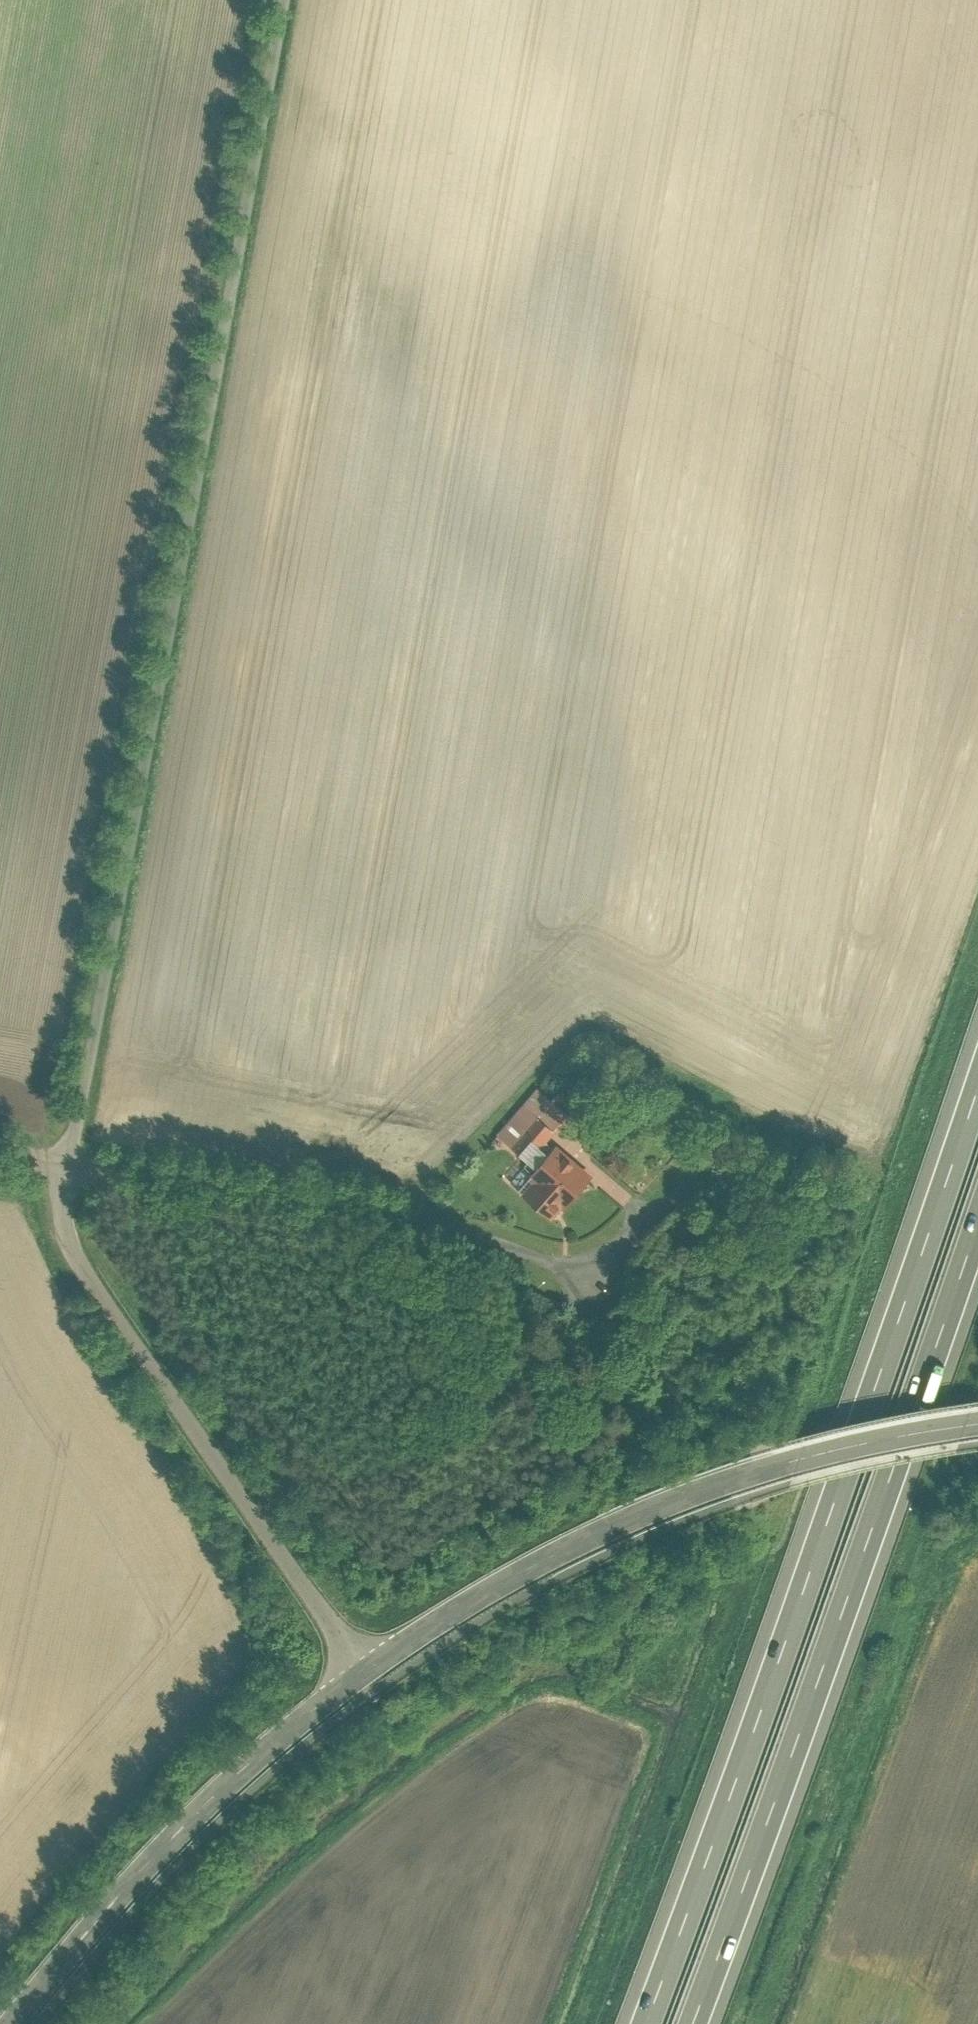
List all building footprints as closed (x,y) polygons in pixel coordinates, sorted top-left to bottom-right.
[(538,1085),(497,1134),(528,1160),(509,1182),(525,1196),(536,1183),(528,1176),(554,1147),(546,1140),(570,1112),(538,1085)] [(595,1175),(558,1142),(554,1147),(528,1176),(536,1183),(525,1196),(554,1222),(595,1175)]
